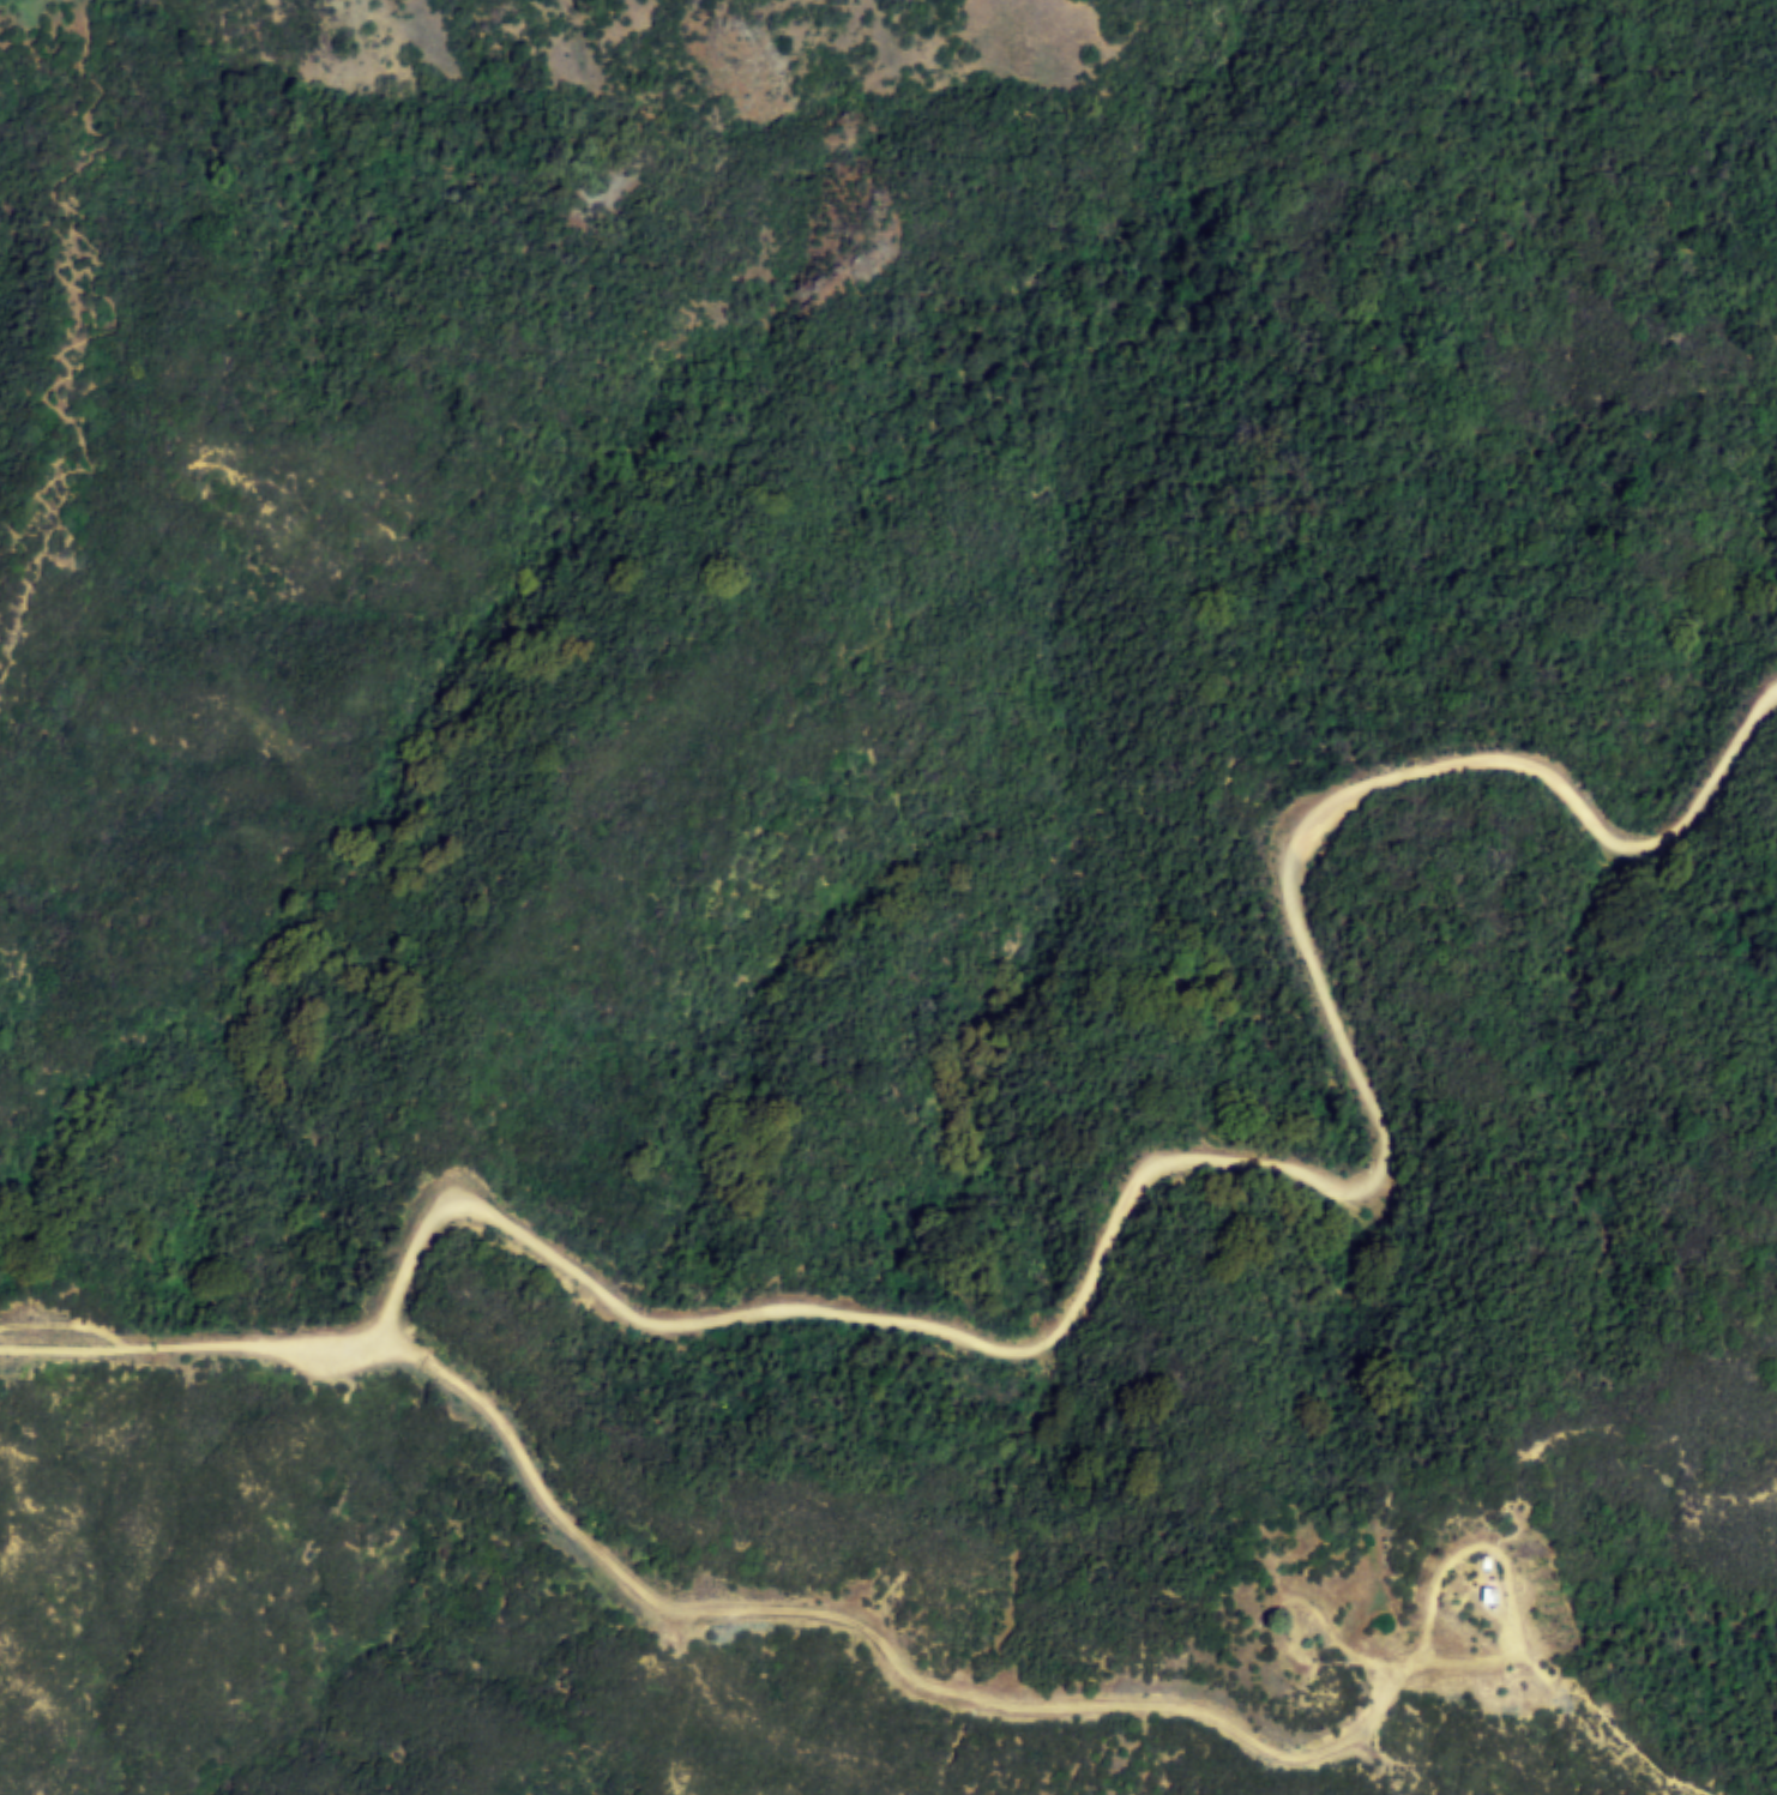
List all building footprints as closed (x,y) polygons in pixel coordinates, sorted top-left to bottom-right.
[(1482,1585),(1495,1585),(1496,1600),(1482,1601),(1482,1585)] [(1477,1605),(1490,1605),(1490,1593),(1477,1593),(1477,1605)]
